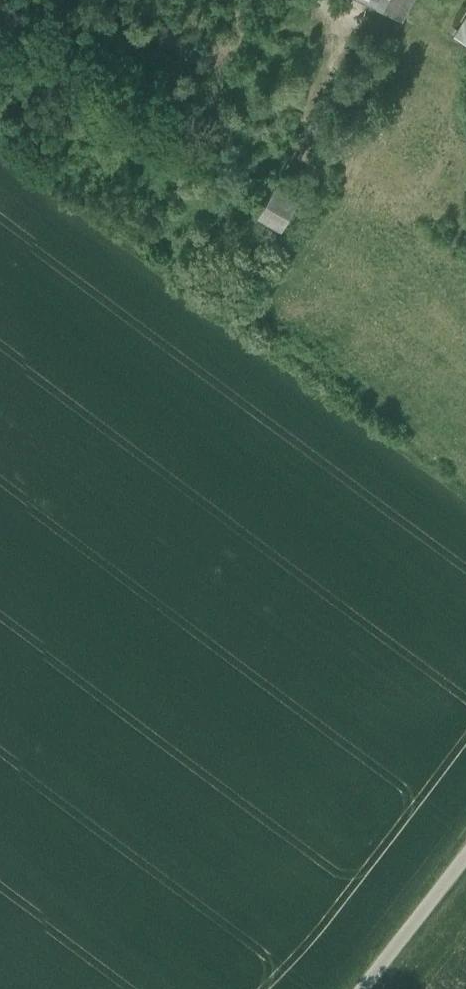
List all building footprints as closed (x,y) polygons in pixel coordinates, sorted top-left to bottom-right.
[(458,20),(465,25),(465,6),(458,20)] [(305,182),(280,167),(264,194),(289,209),(305,182)]
